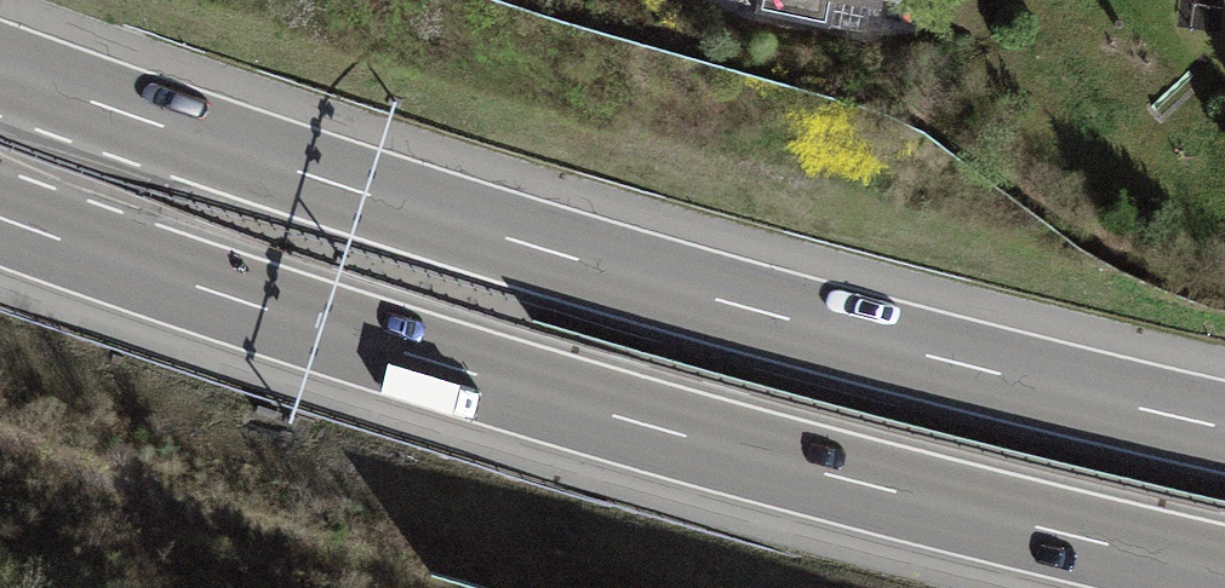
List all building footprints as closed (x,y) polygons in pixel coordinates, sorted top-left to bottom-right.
[(704,5),(874,31),(879,0),(704,0),(704,5)]
